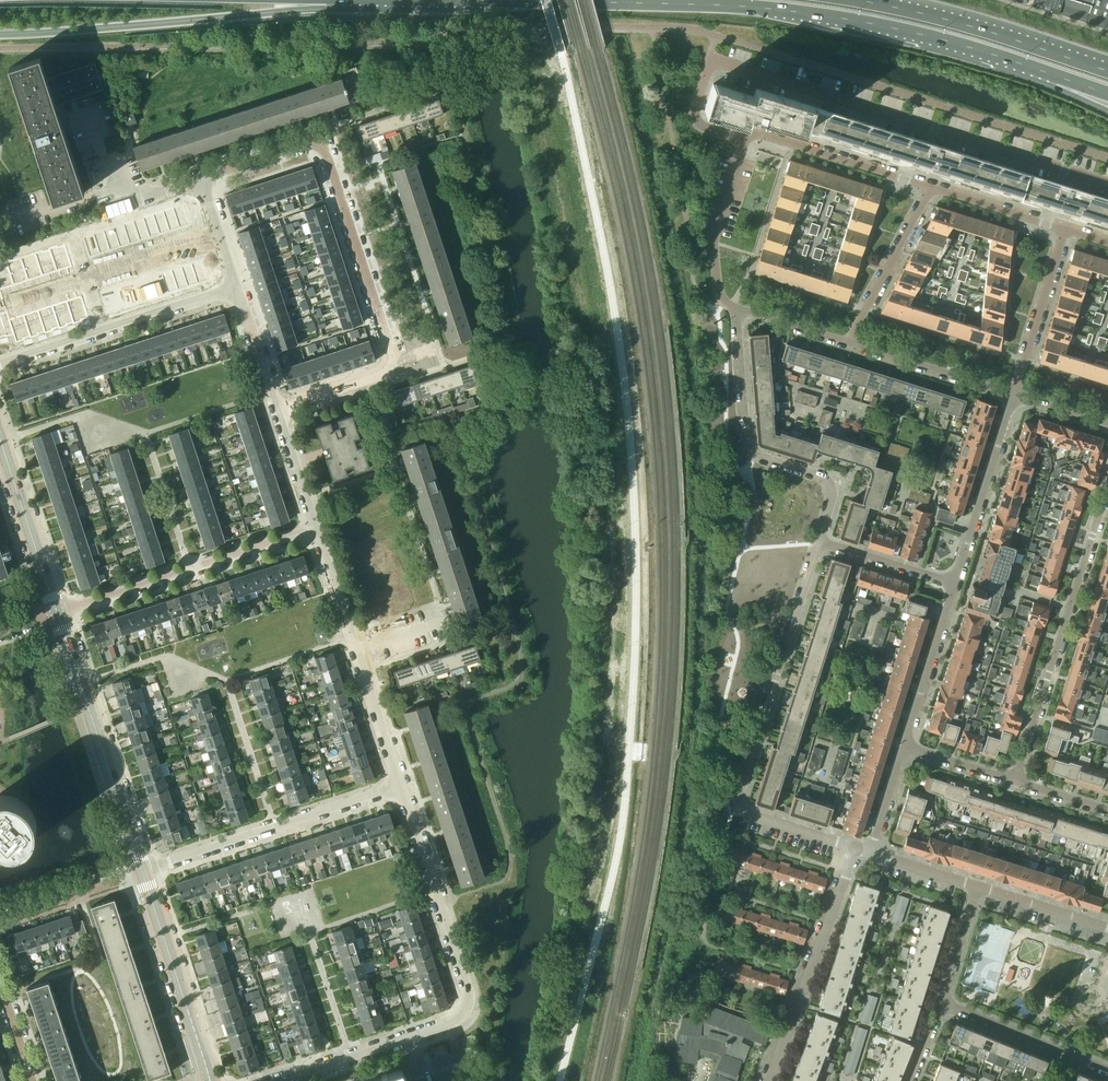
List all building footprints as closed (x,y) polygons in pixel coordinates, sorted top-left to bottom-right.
[(1058,13),(1062,0),(1032,0),(1031,4),(1058,13)] [(1058,13),(1085,22),(1092,0),(1062,0),(1058,13)] [(1090,23),(1107,29),(1107,0),(1092,0),(1085,22),(1090,23)] [(65,145),(58,126),(62,124),(60,107),(52,108),(50,99),(43,78),(41,72),(37,60),(38,59),(38,57),(12,65),(13,67),(15,67),(21,85),(0,92),(0,119),(1,123),(23,115),(21,108),(28,106),(58,199),(57,199),(57,201),(82,193),(82,191),(80,192),(65,145)] [(95,62),(43,78),(50,99),(62,95),(65,102),(104,89),(95,62)] [(340,78),(347,97),(364,91),(358,73),(359,73),(358,69),(356,69),(356,67),(338,72),(340,78)] [(340,78),(306,89),(314,112),(348,101),(347,97),(340,78)] [(713,83),(705,110),(715,114),(715,113),(746,123),(747,120),(749,114),(1107,227),(1107,198),(756,88),(754,94),(754,96),(713,83)] [(306,89),(272,101),(279,123),(314,112),(306,89)] [(438,98),(423,103),(428,118),(443,113),(438,98)] [(272,101),(237,112),(245,135),(279,123),(272,101)] [(430,124),(428,118),(423,103),(407,108),(412,123),(421,121),(423,126),(430,124)] [(398,128),(412,123),(407,108),(393,113),(398,128)] [(132,110),(131,110),(122,113),(127,125),(136,122),(132,110)] [(237,112),(203,123),(210,146),(245,135),(237,112)] [(393,113),(378,118),(382,133),(398,128),(393,113)] [(362,140),(382,133),(378,118),(357,125),(362,140)] [(203,123),(168,135),(175,157),(210,146),(203,123)] [(436,135),(438,141),(445,138),(443,133),(436,135)] [(141,169),(175,157),(168,135),(133,146),(141,169)] [(369,162),(382,158),(380,152),(367,156),(369,162)] [(786,174),(800,178),(804,164),(790,160),(786,174)] [(415,162),(392,170),(404,205),(427,197),(415,162)] [(821,170),(804,164),(800,178),(807,180),(817,183),(821,170)] [(312,167),(301,170),(307,190),(318,187),(312,167)] [(301,170),(290,174),(297,194),(307,190),(301,170)] [(290,174),(280,177),(286,197),(297,194),(290,174)] [(807,180),(800,178),(786,174),(783,184),(804,190),(807,180)] [(280,177),(269,181),(275,201),(286,197),(280,177)] [(868,184),(851,179),(847,193),(857,196),(864,198),(868,184)] [(269,181),(258,184),(265,204),(275,201),(269,181)] [(258,184),(248,187),(254,208),(265,204),(258,184)] [(804,190),(783,184),(779,194),(800,201),(804,190)] [(882,189),(868,184),(864,198),(878,203),(882,189)] [(248,187),(237,191),(244,211),(254,208),(248,187)] [(237,191),(226,194),(232,215),(244,211),(237,191)] [(797,212),(800,201),(779,194),(776,205),(797,212)] [(878,203),(864,198),(857,196),(854,206),(875,213),(878,203)] [(438,232),(427,197),(404,205),(415,239),(438,232)] [(184,204),(174,207),(180,226),(190,223),(184,204)] [(324,205),(304,212),(308,223),(328,216),(324,205)] [(797,212),(776,205),(773,216),(794,222),(797,212)] [(854,206),(850,217),(871,223),(875,213),(854,206)] [(931,219),(946,224),(951,210),(938,206),(931,219)] [(174,207),(164,211),(170,229),(180,226),(174,207)] [(965,215),(951,210),(946,224),(952,226),(961,229),(965,215)] [(164,211),(154,214),(160,233),(170,229),(164,211)] [(154,214),(144,217),(150,236),(160,233),(154,214)] [(328,216),(308,223),(311,233),(331,227),(328,216)] [(790,233),(794,222),(773,216),(769,226),(790,233)] [(144,217),(134,220),(140,239),(150,236),(144,217)] [(871,223),(850,217),(847,227),(868,234),(871,223)] [(952,226),(946,224),(931,219),(926,229),(947,235),(952,226)] [(134,220),(124,223),(130,242),(140,239),(134,220)] [(996,240),(1000,226),(986,221),(981,235),(990,238),(996,240)] [(124,223),(114,227),(120,246),(130,242),(124,223)] [(259,226),(238,233),(242,244),(262,238),(259,226)] [(790,233),(769,226),(766,237),(787,244),(790,233)] [(1013,230),(1000,226),(996,240),(1011,244),(1013,230)] [(114,227),(104,230),(110,249),(120,246),(114,227)] [(331,227),(311,233),(315,244),(335,238),(331,227)] [(847,227),(844,238),(865,245),(868,234),(847,227)] [(926,229),(920,239),(941,245),(947,235),(926,229)] [(104,230),(94,233),(100,252),(110,249),(104,230)] [(449,266),(438,232),(415,239),(426,274),(449,266)] [(94,233),(84,236),(90,255),(100,252),(94,233)] [(784,254),(787,244),(766,237),(763,248),(784,254)] [(262,238),(242,244),(245,255),(266,248),(262,238)] [(335,238),(315,244),(318,255),(338,248),(335,238)] [(865,245),(844,238),(840,249),(861,255),(865,245)] [(1011,244),(996,240),(990,238),(989,249),(1010,255),(1011,244)] [(941,245),(920,239),(915,249),(936,255),(941,245)] [(14,334),(17,342),(90,318),(82,295),(10,318),(1,289),(73,266),(65,242),(0,263),(0,338),(14,334)] [(266,248),(245,255),(249,265),(269,259),(266,248)] [(338,248),(318,255),(322,265),(342,259),(338,248)] [(784,254),(763,248),(760,258),(777,263),(780,264),(781,264),(784,254)] [(840,249),(837,259),(858,266),(861,255),(840,249)] [(915,249),(909,259),(930,265),(936,255),(915,249)] [(988,260),(1009,266),(1010,255),(989,249),(988,260)] [(1090,254),(1074,249),(1070,262),(1086,267),(1090,254)] [(1090,254),(1086,267),(1101,272),(1106,259),(1090,254)] [(773,277),(777,263),(760,258),(755,272),(773,277)] [(269,259),(249,265),(252,276),(272,269),(269,259)] [(342,259),(322,265),(325,276),(345,269),(342,259)] [(858,266),(837,259),(834,270),(855,277),(858,266)] [(930,265),(909,259),(904,269),(925,275),(930,265)] [(192,264),(198,283),(208,279),(202,260),(192,264)] [(1008,278),(1009,266),(988,260),(987,271),(1008,278)] [(780,264),(777,263),(773,277),(789,282),(796,269),(780,264)] [(1091,269),(1084,267),(1070,263),(1067,273),(1088,279),(1091,269)] [(192,264),(182,267),(188,286),(198,283),(192,264)] [(460,301),(449,266),(426,274),(438,308),(460,301)] [(182,267),(172,270),(178,289),(188,286),(182,267)] [(272,269),(252,276),(256,287),(276,280),(272,269)] [(345,269),(325,276),(328,286),(349,280),(345,269)] [(904,269),(898,279),(919,285),(925,275),(904,269)] [(172,270),(162,273),(168,292),(178,289),(172,270)] [(831,280),(834,281),(851,287),(855,277),(834,270),(830,280),(831,280)] [(985,282),(1006,289),(1008,278),(987,271),(985,282)] [(162,273),(152,277),(158,295),(168,292),(162,273)] [(1088,279),(1067,273),(1063,283),(1084,290),(1088,279)] [(812,290),(830,295),(834,281),(831,280),(816,276),(816,277),(812,290)] [(152,277),(142,280),(148,299),(158,295),(152,277)] [(919,285),(898,279),(893,288),(914,295),(919,285)] [(142,280),(132,283),(138,302),(148,299),(142,280)] [(276,280),(256,287),(259,297),(279,291),(276,280)] [(349,280),(328,286),(332,297),(352,291),(349,280)] [(851,287),(834,281),(830,295),(847,301),(851,287)] [(1005,300),(1006,289),(985,282),(984,294),(1005,300)] [(132,283),(122,286),(128,305),(138,302),(132,283)] [(1081,301),(1084,290),(1063,283),(1060,294),(1081,301)] [(122,286),(112,289),(118,308),(128,305),(122,286)] [(887,298),(904,304),(908,305),(909,305),(914,295),(893,288),(887,298)] [(112,289),(102,293),(108,312),(118,308),(112,289)] [(279,291),(259,297),(263,308),(283,301),(279,291)] [(352,291),(332,297),(335,308),(355,301),(352,291)] [(968,296),(962,294),(959,302),(965,304),(968,296)] [(983,305),(1004,312),(1005,300),(984,294),(983,305)] [(1081,301),(1060,294),(1057,305),(1078,311),(1081,301)] [(899,317),(904,304),(887,298),(881,311),(899,317)] [(283,301),(263,308),(266,318),(286,312),(283,301)] [(355,301),(335,308),(339,318),(359,312),(355,301)] [(472,335),(460,301),(438,308),(449,343),(472,335)] [(904,304),(899,317),(916,322),(922,310),(923,309),(909,305),(908,305),(904,304)] [(1003,323),(1004,312),(983,305),(982,316),(1003,323)] [(1074,322),(1078,311),(1057,305),(1053,315),(1074,322)] [(286,312),(266,318),(269,329),(290,322),(286,312)] [(359,312),(339,318),(342,330),(362,323),(359,312)] [(224,314),(210,318),(218,341),(221,340),(219,333),(229,330),(224,314)] [(934,328),(950,333),(957,320),(939,314),(934,328)] [(1074,322),(1053,315),(1050,326),(1071,333),(1074,322)] [(985,329),(1002,334),(1003,323),(982,316),(981,327),(985,329)] [(198,322),(206,345),(209,344),(207,338),(213,335),(215,342),(218,341),(210,318),(198,322)] [(198,322),(186,326),(193,349),(196,348),(194,341),(201,339),(203,346),(206,345),(198,322)] [(290,322),(269,329),(273,340),(293,333),(290,322)] [(981,343),(985,329),(981,327),(968,323),(964,337),(981,343)] [(191,350),(193,349),(186,326),(173,330),(181,353),(184,352),(182,346),(189,343),(191,350)] [(1068,343),(1071,333),(1050,326),(1047,337),(1068,343)] [(1000,349),(1002,334),(985,329),(981,343),(1000,349)] [(178,354),(181,353),(173,330),(161,334),(168,358),(171,357),(169,350),(176,348),(178,354)] [(293,333),(273,340),(276,351),(297,344),(293,333)] [(749,336),(749,344),(768,343),(767,333),(751,334),(750,334),(750,335),(749,335),(749,336)] [(165,358),(168,358),(161,334),(148,338),(156,362),(159,361),(157,354),(163,352),(165,358)] [(1068,343),(1047,337),(1043,347),(1064,353),(1068,343)] [(153,363),(156,362),(148,338),(136,342),(143,366),(146,365),(144,358),(151,356),(153,363)] [(368,341),(357,345),(364,365),(375,362),(368,341)] [(141,367),(143,366),(136,342),(123,346),(131,370),(134,369),(132,362),(139,360),(141,367)] [(750,354),(769,352),(768,346),(768,343),(749,344),(750,348),(750,354)] [(782,360),(794,363),(799,347),(787,343),(782,360)] [(357,345),(347,348),(353,369),(364,365),(357,345)] [(131,370),(123,346),(111,350),(119,374),(122,373),(120,366),(126,364),(128,371),(131,370)] [(806,367),(811,351),(799,347),(794,363),(806,367)] [(1056,366),(1060,352),(1043,347),(1039,361),(1056,366)] [(347,348),(336,352),(342,372),(353,369),(347,348)] [(119,374),(111,350),(98,354),(106,378),(109,377),(107,370),(114,368),(116,375),(119,374)] [(817,371),(823,355),(811,351),(806,367),(817,371)] [(336,352),(325,355),(332,375),(342,372),(336,352)] [(769,352),(750,354),(751,364),(770,362),(769,352)] [(1072,371),(1080,358),(1060,352),(1056,366),(1072,371)] [(106,378),(98,354),(86,358),(94,382),(96,381),(94,374),(101,372),(103,379),(106,378)] [(325,355),(315,359),(321,379),(332,375),(325,355)] [(829,374),(835,358),(823,355),(817,371),(829,374)] [(94,382),(86,358),(74,363),(81,386),(84,385),(82,379),(89,376),(91,383),(94,382)] [(841,378),(846,362),(835,358),(829,374),(841,378)] [(315,359),(304,362),(311,382),(321,379),(315,359)] [(304,362),(294,366),(300,386),(311,382),(304,362)] [(770,362),(751,364),(752,374),(771,372),(770,363),(770,362)] [(841,378),(853,382),(858,366),(846,362),(841,378)] [(81,386),(74,363),(61,367),(69,390),(72,389),(69,383),(76,380),(78,387),(81,386)] [(479,384),(473,364),(456,370),(463,390),(479,384)] [(1107,382),(1107,367),(1100,365),(1096,379),(1107,382)] [(294,366),(282,369),(289,389),(300,386),(294,366)] [(853,382),(865,386),(870,370),(858,366),(853,382)] [(66,391),(69,390),(61,367),(49,371),(56,394),(59,393),(57,387),(64,384),(66,391)] [(458,391),(463,390),(456,370),(440,375),(445,390),(456,386),(458,391)] [(865,386),(877,389),(882,373),(870,370),(865,386)] [(56,394),(49,371),(36,375),(44,398),(47,397),(44,391),(51,389),(53,395),(56,394)] [(771,372),(752,374),(752,379),(753,383),(771,382),(771,378),(771,372)] [(877,389),(889,393),(894,377),(882,373),(877,389)] [(41,399),(44,398),(36,375),(24,379),(31,402),(34,401),(32,395),(39,393),(41,399)] [(429,395),(445,390),(440,375),(424,380),(429,395)] [(889,393),(901,397),(906,381),(894,377),(889,393)] [(31,402),(24,379),(11,383),(16,400),(26,397),(29,403),(31,402)] [(424,380),(407,386),(412,401),(429,395),(424,380)] [(918,384),(906,381),(901,397),(912,401),(918,384)] [(771,382),(753,383),(753,393),(772,392),(771,382)] [(912,401),(924,404),(930,388),(918,384),(912,401)] [(396,406),(412,401),(407,386),(391,391),(396,406)] [(924,404),(936,408),(941,392),(930,388),(924,404)] [(772,392),(753,393),(754,394),(754,403),(773,401),(772,393),(772,392)] [(936,408),(948,412),(953,396),(941,392),(936,408)] [(836,407),(838,397),(826,395),(824,405),(836,407)] [(966,400),(953,396),(948,412),(961,416),(966,400)] [(470,408),(476,406),(473,397),(467,399),(470,408)] [(978,399),(973,412),(991,418),(994,407),(992,403),(978,399)] [(773,401),(754,403),(755,409),(755,413),(772,412),(774,411),(773,407),(773,401)] [(251,407),(234,413),(237,423),(231,425),(232,428),(256,420),(251,407)] [(772,412),(755,413),(756,423),(756,424),(765,424),(765,422),(773,421),(772,412)] [(973,412),(969,426),(986,431),(991,418),(973,412)] [(370,467),(352,414),(337,418),(340,425),(332,428),(330,421),(315,426),(333,479),(348,474),(346,467),(353,465),(355,472),(370,467)] [(1039,418),(1038,422),(1036,430),(1042,432),(1041,436),(1047,438),(1048,434),(1049,434),(1048,435),(1051,436),(1056,423),(1039,418)] [(256,420),(232,428),(233,431),(239,428),(242,435),(235,437),(236,441),(260,433),(256,420)] [(770,429),(774,428),(773,422),(773,421),(765,422),(765,424),(756,424),(757,440),(757,441),(758,442),(758,443),(759,444),(760,445),(761,445),(762,446),(765,447),(770,429)] [(1033,440),(1036,430),(1038,422),(1037,422),(1034,423),(1034,424),(1025,421),(1019,439),(1041,446),(1042,442),(1033,440)] [(1071,428),(1056,423),(1051,436),(1053,436),(1051,442),(1054,443),(1051,450),(1054,451),(1056,445),(1058,446),(1059,444),(1065,446),(1071,428)] [(969,426),(965,439),(982,444),(986,431),(969,426)] [(173,447),(191,441),(187,428),(169,434),(173,447)] [(770,429),(765,447),(775,450),(780,435),(774,433),(774,428),(770,429)] [(1080,445),(1082,446),(1087,433),(1071,428),(1065,446),(1074,448),(1073,450),(1076,451),(1075,454),(1077,454),(1080,445)] [(77,437),(75,431),(68,433),(70,439),(77,437)] [(31,438),(35,450),(53,444),(49,432),(31,438)] [(780,435),(775,450),(785,453),(791,435),(781,432),(780,435)] [(239,450),(240,453),(264,445),(260,433),(236,441),(237,443),(243,441),(246,448),(239,450)] [(817,451),(835,456),(840,438),(821,433),(818,444),(817,451)] [(1103,438),(1087,433),(1082,446),(1092,449),(1099,451),(1103,438)] [(791,435),(785,453),(786,453),(794,456),(800,438),(792,435),(791,435)] [(800,438),(794,456),(804,459),(809,441),(800,438)] [(852,462),(857,444),(840,438),(835,456),(852,462)] [(965,439),(961,452),(978,458),(982,444),(965,439)] [(1014,451),(1032,457),(1035,449),(1036,450),(1037,448),(1042,449),(1043,447),(1041,446),(1019,439),(1018,439),(1014,451)] [(177,460),(195,454),(191,441),(173,447),(177,460)] [(412,484),(435,476),(424,441),(401,449),(412,484)] [(813,461),(814,461),(817,451),(818,444),(809,441),(804,459),(812,461),(813,462),(813,461)] [(35,450),(39,463),(58,457),(53,444),(35,450)] [(870,469),(875,465),(873,464),(878,450),(857,444),(852,462),(864,465),(865,466),(866,466),(867,466),(868,467),(869,468),(870,469)] [(245,465),(268,458),(264,445),(240,453),(241,456),(248,454),(250,460),(244,462),(245,465)] [(127,448),(110,454),(113,464),(107,466),(108,469),(131,461),(127,448)] [(1104,452),(1099,451),(1092,449),(1087,465),(1099,469),(1104,452)] [(1010,464),(1011,465),(1036,472),(1037,470),(1032,468),(1032,465),(1030,464),(1032,457),(1014,451),(1010,464)] [(961,452),(957,465),(974,471),(978,458),(961,452)] [(177,460),(181,472),(200,466),(195,454),(177,460)] [(39,463),(43,475),(62,469),(58,457),(39,463)] [(249,478),(272,470),(268,458),(245,465),(245,468),(252,466),(254,473),(248,475),(249,478)] [(131,461),(108,469),(109,471),(115,469),(117,476),(111,478),(112,481),(135,473),(131,461)] [(1099,469),(1087,465),(1083,464),(1081,470),(1075,468),(1074,472),(1096,479),(1099,469)] [(868,483),(886,489),(892,471),(886,469),(880,467),(875,465),(870,469),(870,470),(870,471),(871,472),(871,473),(871,474),(870,475),(870,476),(870,477),(868,483)] [(957,465),(952,479),(970,484),(974,471),(957,465)] [(1036,475),(1036,472),(1011,465),(1008,476),(1025,482),(1027,474),(1029,475),(1030,473),(1036,475)] [(181,472),(185,485),(204,479),(200,466),(181,472)] [(43,475),(47,488),(66,482),(62,469),(43,475)] [(253,490),(276,482),(272,470),(249,478),(250,481),(256,478),(258,485),(252,487),(253,490)] [(1073,476),(1079,478),(1077,484),(1093,489),(1096,479),(1074,472),(1073,476)] [(115,491),(116,494),(139,486),(135,473),(112,481),(113,484),(119,482),(121,489),(115,491)] [(447,511),(435,476),(412,484),(424,518),(447,511)] [(1024,490),(1023,489),(1025,482),(1008,476),(1004,489),(1029,497),(1030,494),(1024,492),(1024,490)] [(87,489),(94,487),(91,478),(84,481),(87,489)] [(185,485),(189,497),(208,491),(204,479),(185,485)] [(970,484),(952,479),(948,492),(965,497),(970,484)] [(47,488),(52,501),(70,494),(66,482),(47,488)] [(256,500),(257,503),(281,495),(276,482),(253,490),(254,493),(260,491),(262,498),(256,500)] [(880,508),(886,489),(868,483),(862,502),(869,505),(880,508)] [(1070,485),(1068,491),(1059,488),(1057,492),(1083,500),(1086,490),(1070,485)] [(119,503),(120,506),(143,498),(139,486),(116,494),(117,496),(123,494),(125,501),(119,503)] [(1028,499),(1029,497),(1004,489),(1000,501),(1017,507),(1020,499),(1022,500),(1022,497),(1028,499)] [(212,503),(208,491),(189,497),(193,509),(212,503)] [(948,492),(944,505),(961,511),(965,497),(948,492)] [(1080,510),(1083,500),(1057,492),(1056,496),(1065,499),(1063,504),(1080,510)] [(74,507),(70,494),(52,501),(56,513),(74,507)] [(285,507),(281,495),(257,503),(258,505),(264,503),(267,510),(260,512),(261,515),(285,507)] [(148,511),(143,498),(120,506),(121,509),(127,507),(129,513),(123,515),(124,519),(148,511)] [(865,518),(869,505),(862,502),(852,499),(851,499),(850,500),(846,512),(865,518)] [(1015,514),(1017,507),(1000,501),(996,513),(1021,521),(1022,519),(1016,517),(1017,515),(1015,514)] [(193,509),(198,522),(216,516),(212,503),(193,509)] [(1077,519),(1080,510),(1063,504),(1061,510),(1053,507),(1051,511),(1077,519)] [(961,511),(944,505),(944,507),(938,505),(935,517),(952,523),(956,512),(961,513),(961,511)] [(56,513),(60,526),(78,520),(74,507),(56,513)] [(285,507),(261,515),(262,518),(268,516),(272,526),(289,520),(285,507)] [(916,507),(912,520),(928,525),(932,513),(916,507)] [(127,528),(128,531),(152,523),(148,511),(124,519),(125,521),(131,519),(133,526),(127,528)] [(458,545),(447,511),(424,518),(435,553),(458,545)] [(1059,518),(1057,524),(1074,529),(1077,519),(1051,511),(1050,516),(1059,518)] [(860,532),(865,518),(846,512),(842,526),(860,532)] [(992,526),(1010,531),(1012,524),(1014,524),(1015,522),(1020,524),(1021,521),(996,513),(992,526)] [(198,522),(202,534),(220,528),(216,516),(198,522)] [(60,526),(64,538),(82,532),(78,520),(60,526)] [(912,520),(908,532),(924,537),(928,525),(912,520)] [(131,541),(132,544),(156,536),(152,523),(128,531),(129,534),(135,532),(138,539),(131,541)] [(1071,538),(1074,529),(1057,524),(1056,529),(1047,526),(1046,531),(1071,538)] [(857,543),(860,532),(842,526),(839,535),(839,536),(839,537),(840,537),(857,543)] [(1007,539),(1010,531),(992,526),(991,528),(992,528),(988,539),(1013,546),(1014,544),(1008,542),(1008,539),(1007,539)] [(224,541),(220,528),(202,534),(206,547),(224,541)] [(880,550),(885,533),(873,529),(867,546),(880,550)] [(1053,537),(1051,543),(1068,548),(1071,538),(1046,531),(1045,534),(1053,537)] [(64,538),(68,551),(87,545),(82,532),(64,538)] [(908,532),(904,544),(920,549),(924,537),(908,532)] [(880,550),(892,553),(897,537),(885,533),(880,550)] [(135,553),(136,556),(160,548),(156,536),(132,544),(133,546),(140,544),(142,551),(135,553)] [(1013,546),(988,539),(987,538),(986,542),(983,552),(982,555),(986,557),(977,586),(973,585),(964,611),(965,612),(990,619),(992,619),(1009,564),(1012,565),(1017,548),(1013,546)] [(1065,557),(1068,548),(1051,543),(1049,548),(1041,545),(1040,550),(1065,557)] [(920,549),(904,544),(900,556),(916,561),(920,549)] [(68,551),(72,563),(91,557),(87,545),(68,551)] [(469,580),(458,545),(435,553),(446,587),(469,580)] [(164,561),(160,548),(136,556),(137,559),(144,557),(147,567),(164,561)] [(1047,556),(1045,562),(1062,567),(1065,557),(1040,550),(1039,554),(1047,556)] [(303,556),(290,560),(298,583),(301,582),(298,575),(308,572),(303,556)] [(72,563),(77,576),(95,570),(91,557),(72,563)] [(826,578),(836,581),(842,561),(834,558),(833,558),(832,558),(832,559),(826,578)] [(278,564),(285,587),(288,586),(286,580),(293,577),(295,584),(298,583),(290,560),(278,564)] [(853,564),(842,561),(836,581),(846,584),(853,564)] [(1059,576),(1062,567),(1045,562),(1044,567),(1035,565),(1034,569),(1043,572),(1059,577),(1059,576)] [(265,568),(273,591),(276,590),(273,584),(280,581),(282,588),(285,587),(278,564),(265,568)] [(1030,582),(1034,567),(1031,565),(1026,581),(1030,582)] [(857,583),(869,587),(874,571),(862,567),(857,583)] [(253,572),(260,595),(263,594),(261,588),(268,586),(270,592),(273,591),(265,568),(253,572)] [(99,582),(95,570),(77,576),(81,588),(99,582)] [(869,587),(881,590),(885,574),(874,571),(869,587)] [(257,596),(260,595),(253,572),(240,576),(248,599),(251,598),(249,592),(255,590),(257,596)] [(1056,586),(1059,577),(1043,572),(1041,577),(1032,574),(1031,579),(1056,586)] [(1099,581),(1107,584),(1107,574),(1102,572),(1099,581)] [(881,590),(892,594),(897,578),(885,574),(881,590)] [(245,600),(248,599),(240,576),(228,580),(235,603),(238,602),(236,596),(243,594),(245,600)] [(820,596),(823,597),(841,602),(846,584),(836,581),(826,578),(820,596)] [(897,578),(892,594),(905,598),(910,582),(897,578)] [(1030,583),(1038,586),(1037,591),(1053,596),(1056,586),(1031,579),(1030,583)] [(233,604),(235,603),(228,580),(215,584),(223,607),(226,607),(224,600),(230,598),(233,604)] [(481,614),(469,580),(446,587),(458,622),(481,614)] [(1095,591),(1096,592),(1107,595),(1107,584),(1099,581),(1098,581),(1095,591)] [(220,608),(223,607),(215,584),(203,588),(211,612),(213,611),(211,604),(218,602),(220,608)] [(208,613),(211,612),(203,588),(191,592),(198,616),(201,615),(199,608),(205,606),(208,613)] [(195,617),(198,616),(191,592),(178,596),(186,620),(189,619),(186,612),(193,610),(195,617)] [(1093,601),(1107,606),(1107,595),(1096,592),(1093,601)] [(183,621),(186,620),(178,596),(166,600),(173,624),(176,623),(174,617),(181,614),(183,621)] [(838,621),(844,603),(841,602),(823,597),(818,614),(838,621)] [(926,605),(909,599),(905,610),(911,612),(910,615),(927,620),(928,617),(923,616),(926,605)] [(170,625),(173,624),(166,600),(153,604),(161,628),(163,627),(161,620),(168,618),(170,625)] [(1090,611),(1107,616),(1107,612),(1107,611),(1107,607),(1107,606),(1093,601),(1090,611)] [(1019,603),(1018,607),(1047,616),(1050,607),(1034,602),(1032,607),(1026,605),(1019,603)] [(158,629),(161,628),(153,604),(141,609),(148,632),(151,631),(149,625),(156,622),(158,629)] [(1004,606),(1001,617),(1010,620),(1013,609),(1004,606)] [(1027,621),(1044,626),(1047,616),(1018,607),(1017,612),(1023,614),(1029,615),(1027,621)] [(146,633),(148,632),(141,609),(128,613),(136,636),(139,635),(137,629),(143,626),(146,633)] [(1087,620),(1102,625),(1104,620),(1107,621),(1107,616),(1090,611),(1087,620)] [(989,622),(990,619),(965,612),(962,622),(961,624),(979,629),(981,621),(983,622),(983,620),(989,622)] [(133,637),(136,636),(128,613),(116,617),(124,640),(126,639),(124,633),(131,630),(133,637)] [(811,635),(832,642),(838,621),(818,614),(811,635)] [(927,620),(910,615),(906,628),(923,634),(927,620)] [(116,617),(103,621),(111,644),(114,643),(111,637),(118,635),(120,641),(124,640),(116,617)] [(998,626),(1004,628),(1006,620),(1001,618),(998,626)] [(1025,625),(1023,630),(1040,635),(1043,626),(1044,626),(1027,621),(1015,618),(1013,623),(1017,624),(1017,622),(1025,625)] [(1101,630),(1102,625),(1087,620),(1084,629),(1106,636),(1107,632),(1101,630)] [(108,645),(111,644),(103,621),(91,625),(96,642),(106,639),(108,645)] [(978,637),(976,637),(979,629),(961,624),(957,636),(982,644),(983,642),(977,640),(978,637)] [(328,639),(323,627),(314,630),(318,642),(328,639)] [(923,634),(906,628),(901,642),(918,647),(923,634)] [(1080,639),(1081,639),(1097,644),(1098,638),(1105,640),(1106,636),(1084,629),(1083,629),(1080,639)] [(1040,635),(1023,630),(1021,636),(1016,634),(1015,638),(1037,645),(1040,635)] [(806,653),(826,659),(832,642),(811,635),(806,653)] [(981,647),(982,644),(957,636),(953,648),(971,654),(973,646),(975,647),(975,645),(981,647)] [(1019,644),(1017,649),(1034,654),(1037,645),(1015,638),(1013,642),(1019,644)] [(1095,650),(1097,644),(1081,639),(1078,649),(1099,656),(1101,652),(1095,650)] [(918,647),(901,642),(897,655),(914,660),(918,647)] [(475,644),(459,649),(464,665),(480,659),(475,644)] [(968,661),(971,654),(953,648),(950,660),(974,668),(975,666),(969,664),(970,662),(968,661)] [(459,649),(444,654),(449,669),(464,665),(459,649)] [(1031,664),(1034,654),(1017,649),(1016,654),(1008,652),(1007,656),(1031,664)] [(1075,658),(1090,663),(1092,658),(1098,660),(1099,656),(1078,649),(1075,658)] [(311,670),(312,673),(336,665),(332,652),(315,658),(318,668),(311,670)] [(800,672),(821,678),(826,659),(806,653),(800,672)] [(444,654),(429,659),(434,674),(449,669),(444,654)] [(914,660),(897,655),(893,668),(910,674),(914,660)] [(1008,667),(1011,668),(1028,673),(1031,664),(1007,656),(1002,655),(1001,658),(1006,659),(1005,661),(1010,662),(1008,667)] [(832,665),(826,663),(824,668),(835,671),(838,659),(834,657),(832,665)] [(1089,669),(1090,663),(1075,658),(1072,668),(1093,675),(1095,671),(1089,669)] [(429,659),(414,664),(419,679),(434,674),(429,659)] [(974,671),(974,668),(950,660),(946,673),(963,678),(965,671),(967,671),(968,669),(974,671)] [(398,686),(419,679),(414,664),(393,671),(395,676),(395,675),(397,680),(396,680),(398,686)] [(315,682),(316,685),(340,677),(336,665),(312,673),(313,675),(320,673),(322,680),(315,682)] [(824,675),(830,677),(832,670),(826,668),(824,675)] [(910,674),(893,668),(889,682),(906,687),(910,674)] [(1028,673),(1011,668),(1009,674),(1004,672),(1003,676),(1025,683),(1028,673)] [(1069,678),(1084,683),(1086,677),(1092,679),(1093,675),(1072,668),(1069,678)] [(794,689),(815,696),(821,678),(800,672),(794,689)] [(253,692),(272,686),(267,673),(249,679),(253,692)] [(961,686),(963,678),(946,673),(942,685),(967,693),(967,690),(961,689),(962,686),(961,686)] [(830,677),(824,675),(822,681),(828,683),(830,677)] [(1007,682),(1005,687),(1022,693),(1025,683),(1003,676),(1001,680),(1007,682)] [(131,677),(112,683),(116,695),(135,689),(131,677)] [(344,690),(340,677),(316,685),(317,688),(324,686),(326,692),(319,695),(321,698),(344,690)] [(1083,688),(1084,683),(1069,678),(1066,687),(1087,694),(1089,690),(1083,688)] [(906,687),(889,682),(884,695),(902,701),(906,687)] [(966,695),(967,693),(942,685),(941,685),(937,697),(954,703),(957,695),(959,696),(960,694),(966,695)] [(253,692),(257,705),(276,698),(272,686),(253,692)] [(1022,693),(1005,687),(1004,693),(998,691),(997,695),(1019,702),(1022,693)] [(1066,687),(1063,697),(1078,702),(1080,696),(1086,698),(1087,694),(1066,687)] [(116,695),(120,708),(139,702),(135,689),(116,695)] [(788,708),(809,715),(815,696),(794,689),(788,708)] [(348,702),(344,690),(321,698),(321,700),(328,698),(330,705),(324,707),(325,710),(348,702)] [(187,711),(187,714),(211,706),(207,693),(190,698),(193,709),(187,711)] [(902,701),(884,695),(880,709),(897,714),(902,701)] [(1001,702),(999,706),(1016,712),(1019,702),(997,695),(995,700),(1001,702)] [(952,710),(954,703),(937,697),(933,710),(934,710),(947,714),(952,716),(953,711),(952,710)] [(1078,702),(1063,697),(1062,697),(1059,706),(1080,713),(1082,709),(1076,707),(1078,702)] [(257,705),(261,717),(280,711),(276,698),(257,705)] [(120,708),(125,720),(143,714),(139,702),(120,708)] [(328,720),(329,723),(352,715),(348,702),(325,710),(326,713),(332,710),(334,718),(328,720)] [(404,711),(415,746),(438,738),(427,704),(404,711)] [(191,723),(192,726),(215,718),(211,706),(187,714),(188,716),(195,714),(197,721),(191,723)] [(309,715),(316,712),(314,706),(307,708),(309,715)] [(1016,712),(999,706),(999,707),(1006,709),(1004,715),(998,713),(997,716),(1020,723),(1022,714),(1016,712)] [(1074,715),(1079,717),(1080,713),(1059,706),(1056,716),(1072,722),(1074,715)] [(782,729),(803,735),(809,715),(788,708),(782,729)] [(897,714),(880,709),(876,722),(893,728),(897,714)] [(941,733),(947,714),(934,710),(928,729),(940,733),(941,733)] [(261,717),(265,730),(284,723),(280,711),(261,717)] [(317,713),(310,715),(312,721),(319,719),(317,713)] [(125,720),(129,733),(147,727),(143,714),(125,720)] [(332,732),(333,735),(356,727),(352,715),(329,723),(330,725),(336,723),(339,730),(332,732)] [(1001,723),(1000,727),(1017,733),(1020,723),(997,716),(995,721),(1001,723)] [(195,736),(196,739),(219,731),(215,718),(192,726),(193,729),(199,727),(201,734),(195,736)] [(1080,737),(1071,734),(1074,726),(1055,720),(1045,751),(1057,755),(1063,738),(1078,743),(1080,737)] [(893,728),(876,722),(872,736),(889,741),(893,728)] [(954,745),(960,726),(947,722),(941,741),(954,745)] [(959,746),(967,749),(973,733),(968,731),(970,723),(966,722),(959,746)] [(265,730),(269,742),(288,736),(284,723),(265,730)] [(151,739),(147,727),(129,733),(133,745),(151,739)] [(361,740),(356,727),(333,735),(334,738),(341,736),(343,742),(336,745),(337,747),(361,740)] [(986,729),(982,727),(979,735),(973,733),(967,749),(978,752),(986,729)] [(1017,733),(1000,727),(999,728),(1002,729),(999,739),(1001,739),(998,749),(1010,753),(1015,734),(1016,734),(1017,733)] [(1098,739),(1102,728),(1096,727),(1093,738),(1098,739)] [(1107,730),(1102,728),(1098,739),(1104,741),(1107,730)] [(776,746),(793,753),(797,754),(803,735),(782,729),(776,746)] [(224,743),(219,731),(196,739),(197,741),(203,739),(206,746),(199,748),(200,751),(224,743)] [(995,758),(998,749),(1001,739),(999,739),(988,735),(982,753),(995,758)] [(292,748),(288,736),(269,742),(273,754),(292,748)] [(889,741),(872,736),(868,749),(885,754),(889,741)] [(450,773),(438,738),(415,746),(427,780),(450,773)] [(133,745),(137,758),(155,752),(151,739),(133,745)] [(340,757),(341,760),(365,752),(361,740),(337,747),(338,750),(345,748),(347,755),(340,757)] [(203,761),(204,764),(228,756),(224,743),(200,751),(201,754),(207,752),(210,758),(203,761)] [(769,759),(790,765),(793,753),(776,746),(773,745),(769,759)] [(273,754),(277,767),(296,761),(292,748),(273,754)] [(885,754),(868,749),(863,762),(881,768),(885,754)] [(301,759),(308,757),(306,751),(299,753),(301,759)] [(137,758),(141,770),(159,764),(155,752),(137,758)] [(344,769),(345,772),(369,764),(365,752),(341,760),(342,763),(349,760),(351,767),(344,769)] [(1071,761),(1070,763),(1066,776),(1067,776),(1065,780),(1082,785),(1088,766),(1091,758),(1086,756),(1080,755),(1078,763),(1071,761)] [(208,776),(232,768),(228,756),(204,764),(205,766),(211,764),(214,771),(207,773),(208,776)] [(1048,770),(1066,776),(1070,763),(1053,757),(1048,770)] [(765,772),(786,778),(790,765),(769,759),(765,772)] [(277,767),(282,779),(300,773),(296,761),(277,767)] [(881,768),(863,762),(859,776),(876,781),(881,768)] [(1102,771),(1096,789),(1107,793),(1107,764),(1105,763),(1102,771)] [(164,777),(159,764),(141,770),(145,783),(164,777)] [(373,777),(369,764),(345,772),(346,775),(353,773),(356,783),(373,777)] [(1082,785),(1096,789),(1102,771),(1088,766),(1082,785)] [(212,789),(236,781),(232,768),(208,776),(209,779),(216,777),(218,783),(211,786),(212,789)] [(327,778),(325,772),(319,774),(321,780),(327,778)] [(761,784),(781,791),(786,778),(765,772),(761,784)] [(304,786),(300,773),(282,779),(286,792),(304,786)] [(461,807),(450,773),(427,780),(438,815),(461,807)] [(876,781),(859,776),(855,789),(872,795),(876,781)] [(924,789),(936,793),(940,780),(928,776),(924,789)] [(145,783),(149,795),(168,789),(164,777),(145,783)] [(944,808),(945,808),(954,780),(947,778),(946,781),(940,780),(936,793),(941,794),(940,797),(947,799),(944,808)] [(957,802),(961,803),(967,784),(954,780),(945,808),(950,809),(954,811),(957,802)] [(216,801),(240,793),(236,781),(212,789),(213,791),(220,789),(222,796),(215,798),(216,801)] [(758,803),(776,809),(781,791),(761,784),(756,800),(758,803)] [(968,815),(971,816),(979,788),(967,784),(961,803),(971,806),(968,815)] [(309,799),(304,786),(286,792),(290,805),(309,799)] [(905,799),(924,805),(928,793),(909,787),(905,799)] [(183,790),(185,796),(192,794),(191,788),(183,790)] [(981,809),(986,811),(992,792),(979,788),(971,816),(978,818),(981,809)] [(149,795),(153,808),(172,802),(168,789),(149,795)] [(872,795),(855,789),(851,803),(868,808),(872,795)] [(992,792),(986,811),(987,811),(986,815),(994,818),(991,826),(995,828),(1004,800),(995,797),(996,793),(992,792)] [(220,814),(244,805),(240,793),(216,801),(217,804),(224,802),(226,809),(219,811),(220,814)] [(808,819),(813,800),(795,794),(791,807),(789,812),(789,813),(808,819)] [(33,815),(31,811),(29,807),(27,805),(25,803),(21,801),(19,799),(16,798),(13,797),(9,796),(3,796),(0,796),(0,843),(1,843),(3,844),(6,845),(9,845),(12,845),(15,845),(18,844),(20,844),(23,843),(25,841),(27,840),(29,838),(31,835),(32,833),(33,830),(34,828),(35,826),(35,822),(34,820),(34,818),(33,815)] [(902,809),(921,815),(924,805),(905,799),(902,809)] [(808,819),(827,825),(833,806),(813,800),(808,819)] [(1003,821),(1010,823),(1016,804),(1004,800),(995,828),(996,828),(1000,829),(1003,821)] [(153,808),(157,820),(176,814),(172,802),(153,808)] [(868,808),(851,803),(847,816),(864,821),(868,808)] [(1021,832),(1029,808),(1016,804),(1010,823),(1017,825),(1014,834),(1020,836),(1021,832)] [(1029,824),(1037,827),(1043,808),(1031,804),(1029,808),(1021,832),(1026,834),(1029,824)] [(231,824),(249,818),(244,805),(220,814),(221,816),(228,814),(231,824)] [(472,842),(461,807),(438,815),(450,850),(472,842)] [(1039,838),(1047,840),(1056,812),(1043,808),(1037,827),(1042,829),(1039,838)] [(899,820),(912,824),(913,821),(918,823),(921,815),(902,809),(899,820)] [(388,812),(375,816),(383,840),(386,839),(384,833),(394,830),(388,812)] [(1053,832),(1063,835),(1069,816),(1056,812),(1047,840),(1049,841),(1053,832)] [(157,820),(161,833),(180,827),(179,823),(176,814),(157,820)] [(721,829),(725,816),(720,815),(716,827),(721,829)] [(380,841),(383,840),(375,816),(363,820),(371,844),(373,843),(371,837),(378,835),(380,841)] [(864,821),(847,816),(842,830),(857,834),(860,832),(864,821)] [(368,845),(371,844),(363,820),(350,825),(358,848),(361,848),(359,841),(366,839),(368,845)] [(895,831),(908,835),(912,824),(899,820),(895,831)] [(355,849),(358,848),(350,825),(338,829),(346,853),(348,852),(346,845),(353,843),(355,849)] [(184,839),(180,827),(161,833),(166,845),(184,839)] [(342,854),(346,853),(338,829),(325,833),(333,857),(336,856),(334,849),(340,847),(342,854)] [(330,858),(333,857),(325,833),(313,837),(321,861),(323,860),(321,854),(328,851),(330,858)] [(929,837),(923,855),(935,859),(943,834),(939,833),(936,839),(929,837)] [(903,848),(923,855),(929,837),(926,836),(924,841),(920,840),(918,840),(919,836),(914,834),(912,838),(906,836),(904,841),(905,842),(903,848)] [(946,863),(947,862),(952,844),(945,842),(947,835),(943,834),(935,859),(946,863)] [(313,837),(300,841),(308,865),(311,864),(309,858),(315,856),(317,862),(321,861),(313,837)] [(960,846),(953,843),(953,844),(952,844),(947,862),(959,866),(967,841),(963,840),(960,846)] [(305,866),(308,865),(300,841),(288,845),(296,869),(298,868),(296,862),(303,860),(305,866)] [(959,866),(970,869),(976,851),(968,848),(970,842),(967,841),(959,866)] [(484,877),(472,842),(450,850),(461,884),(484,877)] [(723,861),(737,866),(742,851),(733,848),(734,846),(728,844),(723,861)] [(293,870),(296,869),(288,845),(276,849),(283,873),(286,872),(284,866),(290,864),(293,870)] [(970,869),(983,873),(991,848),(987,847),(984,853),(976,851),(970,869)] [(983,873),(994,877),(1000,858),(993,856),(995,850),(991,848),(983,873)] [(280,874),(283,873),(276,849),(263,853),(271,877),(274,876),(272,870),(278,868),(280,874)] [(737,866),(752,870),(757,853),(752,852),(751,854),(742,851),(737,866)] [(268,878),(271,877),(263,853),(251,857),(259,881),(261,880),(259,874),(266,872),(268,878)] [(752,870),(766,874),(770,860),(761,857),(762,855),(757,853),(752,870)] [(362,857),(364,864),(371,862),(369,855),(362,857)] [(1006,881),(1012,862),(1014,856),(1010,855),(1008,861),(1000,858),(994,877),(1006,881)] [(251,857),(238,862),(246,885),(249,884),(246,878),(253,876),(255,882),(259,881),(251,857)] [(1006,881),(1018,884),(1026,859),(1022,858),(1019,865),(1012,862),(1006,881)] [(1018,884),(1030,888),(1036,870),(1028,867),(1030,860),(1026,859),(1018,884)] [(766,874),(780,879),(785,862),(780,860),(780,863),(770,860),(766,874)] [(243,886),(246,885),(238,862),(226,866),(234,889),(236,889),(234,882),(241,880),(243,886)] [(780,879),(794,883),(798,869),(789,866),(790,863),(785,862),(780,879)] [(1090,864),(1085,863),(1083,869),(1082,873),(1087,875),(1090,864)] [(1030,888),(1042,892),(1050,867),(1046,865),(1044,872),(1036,870),(1030,888)] [(231,890),(234,889),(226,866),(213,870),(221,894),(224,893),(221,887),(229,884),(231,890)] [(1042,892),(1053,896),(1059,878),(1059,877),(1051,874),(1053,868),(1050,867),(1042,892)] [(318,872),(320,878),(327,876),(325,869),(318,872)] [(794,883),(808,887),(813,871),(809,869),(808,872),(798,869),(794,883)] [(218,895),(221,894),(213,870),(201,874),(209,898),(212,897),(209,891),(216,888),(218,895)] [(813,871),(808,887),(823,892),(827,878),(817,875),(818,872),(813,871)] [(206,899),(209,898),(201,874),(189,878),(196,902),(199,901),(197,895),(204,893),(206,899)] [(1053,897),(1065,900),(1073,875),(1069,874),(1067,880),(1059,878),(1053,896),(1053,897)] [(1077,877),(1073,875),(1065,900),(1077,904),(1077,903),(1083,885),(1075,883),(1077,877)] [(1104,888),(1107,890),(1107,877),(1102,875),(1100,881),(1105,883),(1104,888)] [(300,878),(302,885),(309,883),(307,876),(300,878)] [(193,903),(196,902),(189,878),(176,882),(181,900),(191,897),(193,903)] [(848,914),(868,920),(878,889),(858,882),(854,895),(853,895),(851,901),(852,901),(848,914)] [(1098,910),(1100,902),(1101,898),(1093,895),(1094,891),(1090,890),(1089,894),(1087,894),(1088,893),(1084,891),(1086,886),(1083,885),(1077,903),(1098,910)] [(899,895),(891,921),(900,924),(908,898),(899,895)] [(102,940),(125,932),(114,898),(91,905),(102,940)] [(732,921),(737,904),(732,903),(731,906),(722,903),(717,917),(732,921)] [(395,922),(396,925),(419,917),(415,904),(398,910),(401,920),(395,922)] [(732,921),(746,925),(750,912),(741,909),(742,906),(737,904),(732,921)] [(883,915),(886,906),(880,904),(877,913),(883,915)] [(919,936),(938,943),(942,930),(943,930),(945,924),(944,924),(948,911),(928,905),(919,936)] [(746,925),(760,930),(765,913),(761,912),(760,915),(750,912),(746,925)] [(771,915),(765,913),(760,930),(774,934),(779,920),(770,918),(771,915)] [(69,914),(56,918),(62,936),(65,935),(72,933),(75,942),(85,939),(83,933),(87,931),(83,919),(72,923),(69,914)] [(838,945),(858,951),(868,920),(848,914),(844,927),(843,926),(841,932),(843,932),(838,945)] [(916,925),(919,917),(912,915),(910,923),(916,925)] [(399,934),(400,937),(423,930),(419,917),(396,925),(397,927),(403,925),(405,932),(399,934)] [(67,941),(65,935),(62,936),(56,918),(44,922),(50,940),(52,939),(59,937),(61,943),(67,941)] [(386,919),(379,922),(381,928),(388,926),(386,919)] [(963,983),(996,992),(1014,928),(981,919),(963,983)] [(774,934),(788,939),(794,922),(789,920),(788,923),(779,920),(774,934)] [(50,940),(44,922),(31,927),(37,944),(40,943),(47,941),(49,947),(54,945),(52,939),(50,940)] [(803,943),(807,930),(807,929),(798,926),(799,923),(794,922),(788,939),(803,943)] [(332,931),(336,944),(355,938),(351,925),(332,931)] [(37,944),(31,927),(19,931),(25,948),(27,947),(34,945),(36,951),(42,949),(40,943),(37,944)] [(195,934),(199,947),(218,941),(214,928),(195,934)] [(403,947),(404,950),(427,942),(423,930),(400,937),(401,940),(407,938),(409,945),(403,947)] [(871,930),(868,939),(874,941),(877,932),(871,930)] [(29,953),(27,947),(25,948),(19,931),(6,935),(12,952),(22,949),(24,955),(29,953)] [(137,967),(125,932),(102,940),(113,975),(137,967)] [(938,943),(919,936),(909,968),(928,974),(932,961),(934,961),(935,956),(934,955),(938,943)] [(336,944),(340,957),(359,951),(355,938),(336,944)] [(395,949),(402,947),(400,939),(392,941),(395,949)] [(199,947),(203,960),(222,954),(218,941),(199,947)] [(407,959),(408,962),(431,954),(427,942),(404,950),(405,953),(411,950),(414,957),(407,959)] [(271,966),(295,958),(290,945),(274,951),(277,960),(270,963),(271,966)] [(858,951),(838,945),(834,958),(833,957),(831,963),(833,963),(829,976),(848,982),(858,951)] [(909,948),(903,946),(900,954),(906,957),(909,948)] [(340,957),(345,969),(363,963),(359,951),(340,957)] [(226,966),(222,954),(203,960),(207,972),(226,966)] [(411,972),(412,975),(435,967),(431,954),(408,962),(409,965),(415,963),(418,970),(411,972)] [(713,972),(727,976),(731,962),(722,959),(723,956),(718,955),(713,972)] [(275,978),(299,970),(295,958),(271,966),(272,968),(279,966),(281,973),(274,975),(275,978)] [(868,963),(862,961),(859,970),(865,972),(868,963)] [(731,962),(727,976),(741,981),(746,963),(741,962),(740,964),(731,962)] [(367,975),(363,963),(345,969),(349,982),(367,975)] [(741,981),(755,985),(760,971),(750,968),(751,965),(746,963),(741,981)] [(230,979),(226,966),(207,972),(212,985),(230,979)] [(148,1002),(137,967),(113,975),(125,1009),(148,1002)] [(440,979),(435,967),(412,975),(413,978),(419,975),(422,982),(415,984),(416,987),(440,979)] [(899,999),(918,1005),(922,992),(923,993),(925,987),(924,987),(928,974),(909,968),(899,999)] [(278,988),(279,991),(303,983),(299,970),(275,978),(276,981),(283,979),(285,985),(278,988)] [(755,985),(769,989),(775,972),(770,971),(769,974),(760,971),(755,985)] [(769,989),(785,994),(789,980),(779,976),(780,974),(775,972),(769,989)] [(349,982),(353,994),(371,988),(367,975),(349,982)] [(848,982),(829,976),(824,989),(823,988),(822,994),(823,994),(819,1007),(838,1014),(848,982)] [(899,979),(893,977),(890,986),(896,988),(899,979)] [(212,985),(216,997),(234,991),(230,979),(212,985)] [(420,1000),(444,992),(440,979),(416,987),(417,990),(423,988),(426,995),(419,997),(420,1000)] [(59,1015),(48,980),(26,987),(38,1022),(59,1015)] [(282,1000),(283,1003),(307,995),(303,983),(279,991),(280,993),(287,991),(289,998),(282,1000)] [(357,1006),(375,1000),(371,988),(353,994),(357,1006)] [(260,996),(258,989),(252,991),(254,998),(260,996)] [(216,997),(220,1010),(238,1004),(234,991),(216,997)] [(431,1010),(448,1005),(444,992),(420,1000),(421,1003),(428,1001),(431,1010)] [(858,994),(852,993),(849,1002),(855,1003),(858,994)] [(858,1020),(869,1023),(877,997),(867,993),(858,1020)] [(286,1012),(287,1016),(311,1008),(307,995),(283,1003),(284,1006),(291,1004),(293,1010),(286,1012)] [(263,1003),(261,997),(255,999),(257,1005),(263,1003)] [(918,1005),(899,999),(889,1031),(908,1037),(913,1024),(914,1024),(916,1018),(914,1018),(918,1005)] [(361,1019),(380,1013),(375,1000),(357,1006),(361,1019)] [(159,1036),(148,1002),(125,1009),(136,1044),(159,1036)] [(891,1005),(885,1003),(882,1012),(888,1014),(891,1005)] [(224,1022),(243,1016),(238,1004),(220,1010),(224,1022)] [(705,1080),(733,1080),(735,1080),(737,1075),(736,1074),(741,1061),(742,1061),(745,1055),(750,1044),(741,1041),(743,1035),(746,1037),(765,1043),(770,1028),(710,1005),(704,1019),(701,1020),(682,1017),(680,1032),(678,1032),(676,1044),(679,1045),(676,1060),(696,1062),(697,1053),(714,1059),(705,1080)] [(290,1025),(292,1028),(315,1020),(311,1008),(287,1016),(288,1018),(295,1016),(297,1023),(290,1025)] [(824,1051),(836,1019),(817,1012),(812,1025),(811,1025),(809,1030),(810,1031),(805,1043),(824,1051)] [(365,1032),(384,1026),(380,1013),(361,1019),(365,1032)] [(59,1015),(38,1022),(50,1057),(71,1050),(59,1015)] [(228,1035),(247,1029),(243,1016),(224,1022),(228,1035)] [(295,1037),(296,1041),(319,1033),(315,1020),(292,1028),(292,1031),(299,1029),(301,1035),(295,1037)] [(947,1043),(957,1047),(965,1027),(956,1023),(947,1043)] [(852,1075),(867,1030),(867,1029),(857,1026),(842,1072),(852,1075)] [(957,1047),(966,1051),(974,1030),(965,1027),(957,1047)] [(232,1047),(251,1041),(247,1029),(228,1035),(232,1047)] [(983,1034),(974,1030),(966,1051),(975,1054),(983,1034)] [(306,1051),(324,1046),(319,1033),(296,1041),(297,1043),(297,1044),(300,1053),(306,1051)] [(975,1054),(984,1058),(992,1038),(983,1034),(975,1054)] [(171,1071),(159,1036),(136,1044),(147,1078),(171,1071)] [(843,1038),(838,1036),(834,1044),(840,1046),(843,1038)] [(893,1036),(893,1037),(881,1066),(900,1074),(905,1062),(906,1062),(908,1057),(907,1057),(912,1044),(893,1036)] [(1002,1042),(992,1038),(984,1058),(993,1062),(1002,1042)] [(460,1047),(458,1039),(450,1042),(452,1050),(460,1047)] [(287,1043),(286,1040),(280,1042),(285,1058),(291,1056),(288,1047),(287,1043)] [(232,1047),(236,1060),(255,1054),(251,1041),(232,1047)] [(993,1062),(1002,1066),(1011,1045),(1002,1042),(993,1062)] [(805,1043),(801,1056),(799,1055),(797,1061),(799,1061),(794,1074),(812,1080),(813,1080),(824,1051),(805,1043)] [(883,1047),(877,1045),(873,1054),(879,1056),(883,1047)] [(1002,1066),(1012,1069),(1020,1049),(1011,1045),(1002,1066)] [(1021,1073),(1029,1053),(1020,1049),(1012,1069),(1021,1073)] [(71,1050),(50,1057),(58,1080),(81,1080),(71,1050)] [(1021,1073),(1030,1077),(1038,1056),(1029,1053),(1021,1073)] [(259,1067),(255,1054),(236,1060),(241,1073),(259,1067)] [(1039,1080),(1047,1060),(1038,1056),(1030,1077),(1039,1080)] [(834,1063),(828,1061),(825,1070),(831,1072),(834,1063)] [(939,1064),(933,1079),(938,1080),(954,1080),(958,1071),(939,1063),(939,1064)] [(405,1066),(386,1072),(386,1074),(369,1080),(410,1080),(405,1066)] [(881,1066),(875,1080),(897,1080),(900,1074),(881,1066)] [(1087,1076),(1077,1072),(1074,1080),(1085,1080),(1087,1076)]
